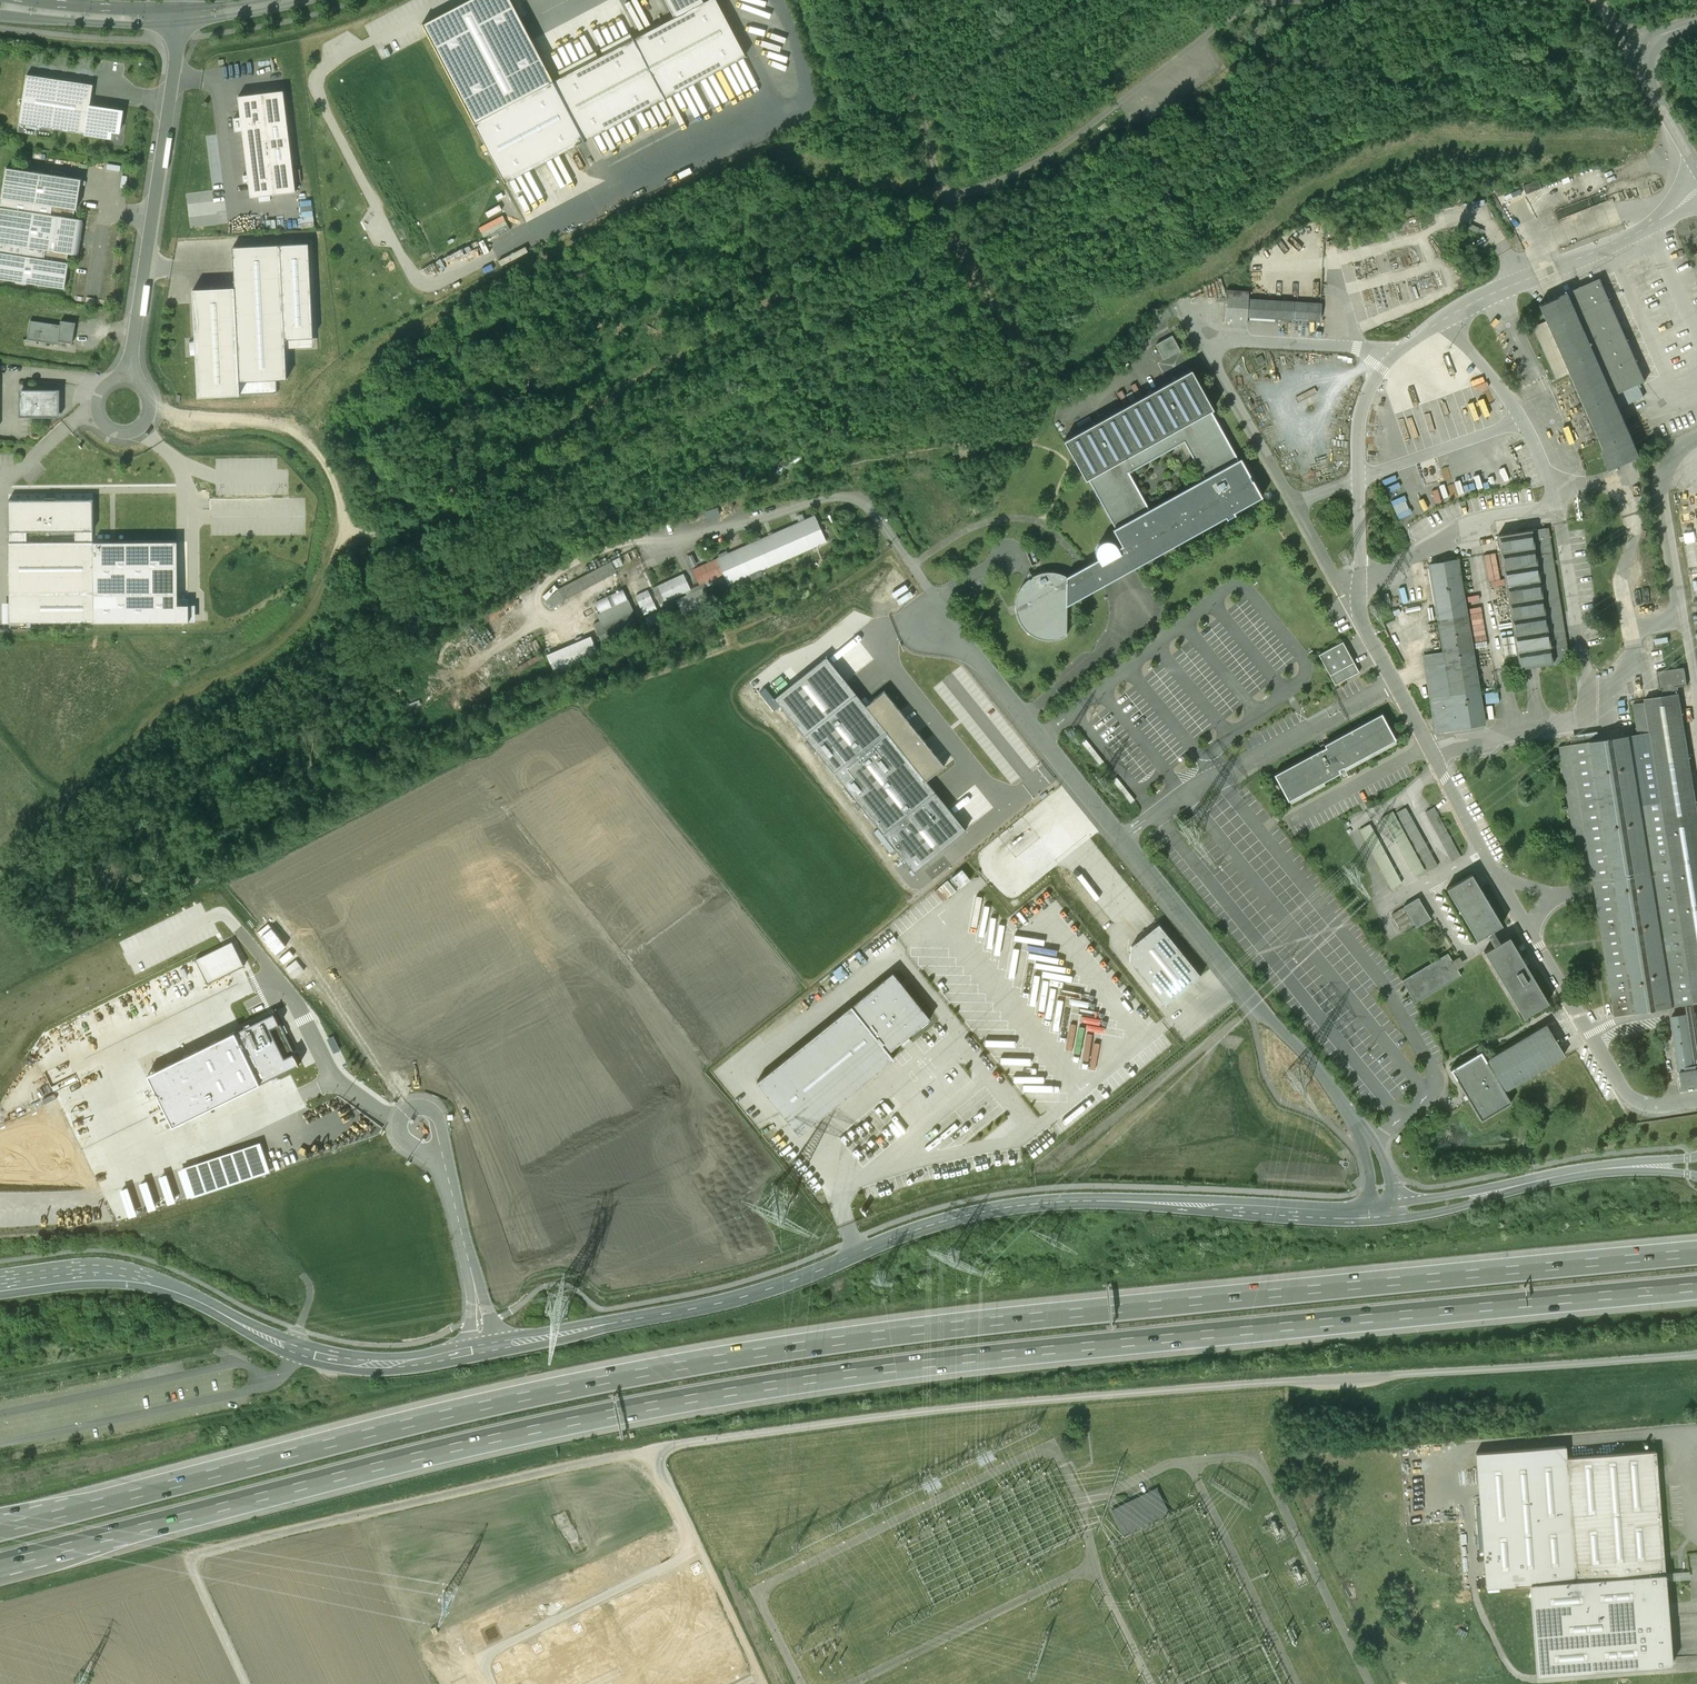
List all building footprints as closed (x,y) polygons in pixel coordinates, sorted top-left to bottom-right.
[(553,82),(510,0),(469,0),(423,24),(475,122),(553,82)] [(717,0),(709,0),(704,3),(702,0),(664,0),(674,19),(553,82),(583,140),(746,56),(717,0)] [(93,85),(27,74),(20,123),(111,137),(112,131),(119,132),(122,111),(90,106),(93,85)] [(475,122),(505,183),(583,140),(553,82),(475,122)] [(284,90),(238,96),(241,117),(234,118),(236,131),(243,130),(248,174),(244,175),(244,182),(249,181),(251,197),(296,191),(284,90)] [(0,211),(0,278),(65,288),(71,253),(78,255),(84,219),(75,218),(81,179),(7,168),(0,211)] [(309,243),(281,245),(285,339),(314,338),(309,243)] [(235,287),(193,289),(196,341),(189,341),(190,356),(197,356),(199,396),(278,392),(277,379),(288,379),(285,339),(281,245),(233,247),(235,287)] [(1648,380),(1603,278),(1543,304),(1550,320),(1572,369),(1616,468),(1646,454),(1625,405),(1647,395),(1641,383),(1648,380)] [(1250,323),(1250,316),(1251,298),(1252,292),(1228,291),(1227,322),(1250,323)] [(1322,319),(1323,302),(1251,298),(1250,316),(1322,319)] [(59,341),(73,343),(76,323),(61,320),(61,325),(31,320),(28,339),(59,344),(59,341)] [(1557,376),(1572,369),(1550,320),(1536,326),(1557,376)] [(1177,334),(1159,341),(1166,357),(1184,350),(1177,334)] [(1038,635),(1053,639),(1070,634),(1070,606),(1267,497),(1192,368),(1069,436),(1128,547),(1123,549),(1118,542),(1111,538),(1103,542),(1099,550),(1102,560),(1070,577),(1048,572),(1033,577),(1020,591),(1018,612),(1022,625),(1038,635)] [(20,417),(60,417),(60,390),(20,389),(20,417)] [(1399,516),(1412,513),(1407,496),(1395,499),(1399,516)] [(94,622),(94,542),(93,542),(93,531),(94,531),(93,500),(9,500),(9,532),(10,532),(10,543),(9,543),(10,623),(94,622)] [(798,523),(693,569),(700,585),(724,574),(726,579),(727,578),(730,584),(749,575),(751,580),(764,575),(761,570),(826,541),(815,515),(805,520),(802,514),(796,517),(798,523)] [(1549,527),(1503,535),(1524,667),(1570,659),(1549,527)] [(178,541),(94,542),(94,622),(189,621),(189,605),(178,605),(178,541)] [(1460,558),(1430,563),(1444,651),(1423,654),(1436,732),(1487,723),(1460,558)] [(559,589),(546,600),(553,608),(564,600),(617,572),(611,561),(559,589)] [(691,590),(684,574),(653,588),(660,604),(691,590)] [(702,588),(677,600),(685,616),(710,604),(702,588)] [(633,610),(623,589),(596,602),(600,611),(597,613),(601,622),(594,625),(602,642),(637,626),(631,611),(633,610)] [(648,590),(635,596),(644,615),(657,609),(648,590)] [(1476,632),(1477,640),(1487,639),(1486,630),(1476,632)] [(591,637),(547,655),(555,674),(599,656),(591,637)] [(1344,641),(1321,654),(1331,674),(1355,661),(1344,641)] [(826,657),(774,698),(914,871),(966,830),(926,781),(944,766),(884,691),(866,705),(826,657)] [(1355,661),(1331,674),(1337,683),(1360,671),(1355,661)] [(1572,745),(1617,1014),(1696,1001),(1696,781),(1682,693),(1635,700),(1641,733),(1572,745)] [(938,708),(948,724),(960,717),(950,701),(938,708)] [(1398,738),(1385,713),(1328,743),(1330,747),(1278,774),(1292,799),(1344,771),(1342,768),(1398,738)] [(1407,804),(1384,817),(1416,874),(1428,868),(1428,867),(1438,861),(1433,853),(1442,848),(1438,840),(1430,844),(1424,835),(1427,833),(1424,830),(1428,828),(1423,820),(1418,823),(1407,804)] [(1429,809),(1433,823),(1443,820),(1438,806),(1429,809)] [(1504,925),(1475,874),(1451,887),(1481,938),(1492,932),(1497,929),(1504,925)] [(1043,979),(1044,969),(1036,968),(1038,956),(1020,954),(1021,940),(1014,940),(1015,931),(1007,930),(1007,927),(984,898),(978,897),(974,933),(988,935),(987,944),(996,945),(995,953),(1004,954),(1003,963),(1012,964),(1010,978),(1027,980),(1026,988),(1036,989),(1034,998),(1040,994),(1045,1000),(1048,997),(1050,980),(1043,979)] [(1432,918),(1420,897),(1406,905),(1418,926),(1432,918)] [(1200,976),(1159,924),(1132,946),(1130,962),(1165,1005),(1200,976)] [(1499,945),(1505,942),(1497,929),(1492,932),(1499,945)] [(1551,1002),(1512,937),(1505,942),(1499,945),(1489,951),(1528,1015),(1551,1002)] [(233,941),(196,959),(208,983),(245,965),(233,941)] [(1450,953),(1405,979),(1417,1000),(1462,974),(1459,968),(1455,970),(1449,961),(1453,959),(1450,953)] [(853,1006),(889,1051),(929,1020),(893,974),(853,1006)] [(889,1051),(853,1006),(760,1081),(802,1132),(894,1057),(889,1051)] [(275,1012),(147,1075),(173,1126),(300,1063),(275,1012)] [(1673,1016),(1682,1069),(1696,1066),(1696,1055),(1690,1013),(1673,1016)] [(1567,1055),(1549,1024),(1490,1059),(1508,1089),(1554,1063),(1567,1055)] [(1516,1101),(1508,1089),(1490,1059),(1484,1050),(1454,1069),(1485,1120),(1516,1101)] [(1682,1069),(1685,1087),(1696,1085),(1696,1066),(1682,1069)] [(260,1142),(183,1168),(193,1196),(270,1171),(260,1142)] [(1565,1446),(1476,1453),(1486,1587),(1530,1584),(1537,1674),(1672,1664),(1655,1451),(1566,1458),(1565,1446)] [(1151,1499),(1156,1512),(1167,1508),(1164,1501),(1161,1502),(1159,1496),(1151,1499)]
